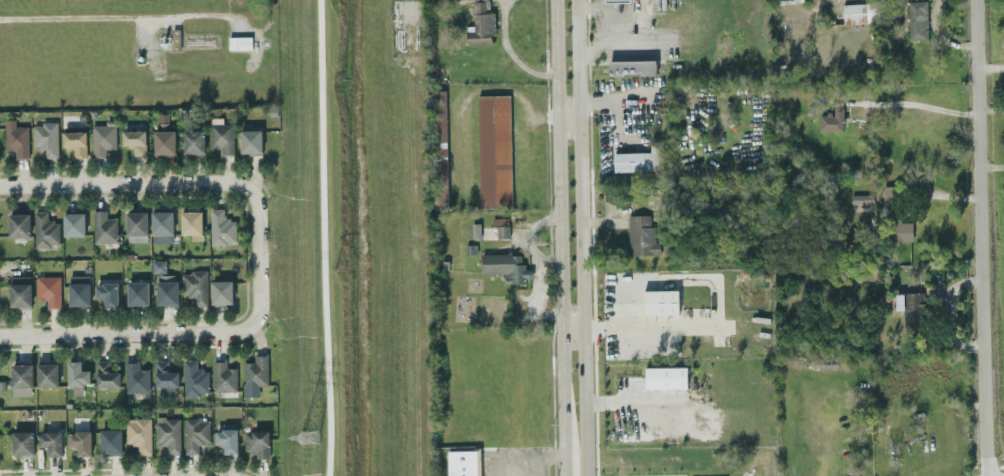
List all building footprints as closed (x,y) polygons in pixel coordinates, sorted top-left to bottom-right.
[(472,25),(465,25),(465,44),(491,43),(490,33),(494,33),(494,12),(486,12),(486,0),(471,0),(472,25)] [(927,39),(926,0),(907,0),(908,40),(927,39)] [(878,22),(878,2),(842,3),(842,23),(878,22)] [(250,36),(228,36),(227,48),(250,49),(250,36)] [(655,59),(608,60),(608,75),(655,74),(655,59)] [(445,90),(435,90),(435,204),(445,204),(445,90)] [(509,94),(476,95),(478,207),(511,206),(509,94)] [(842,131),(843,107),(833,106),(833,113),(819,112),(819,130),(842,131)] [(208,147),(219,147),(219,154),(233,154),(233,123),(222,123),(222,117),(209,117),(208,147)] [(15,119),(4,120),(5,151),(15,150),(15,158),(28,158),(28,126),(15,126),(15,119)] [(33,148),(44,148),(45,158),(58,158),(57,123),(33,123),(33,148)] [(115,149),(115,124),(92,124),(92,157),(106,157),(106,149),(115,149)] [(240,153),(261,152),(261,129),(240,130),(240,153)] [(121,130),(122,145),(132,145),(132,156),(146,155),(145,130),(121,130)] [(153,131),(153,155),(175,154),(174,130),(153,131)] [(204,153),(204,130),(182,131),(183,154),(204,153)] [(86,157),(86,131),(62,131),(63,148),(73,148),(73,157),(86,157)] [(650,151),(613,152),(613,171),(661,169),(660,140),(649,140),(650,151)] [(893,186),(882,186),(882,204),(893,204),(893,186)] [(872,194),(850,194),(850,204),(872,203),(872,194)] [(223,208),(209,208),(210,244),(235,243),(235,218),(223,218),(223,208)] [(116,218),(106,218),(106,210),(93,210),(93,242),(117,242),(116,218)] [(201,210),(180,211),(180,234),(202,234),(201,210)] [(59,246),(59,221),(47,221),(47,211),(34,211),(34,246),(59,246)] [(125,212),(126,241),(147,241),(146,211),(125,212)] [(151,211),(150,242),(172,243),(173,211),(151,211)] [(85,213),(63,212),(63,236),(84,236),(85,213)] [(8,214),(9,237),(30,236),(30,213),(8,214)] [(659,255),(659,241),(654,241),(654,225),(649,225),(649,215),(628,214),(627,254),(659,255)] [(495,238),(508,237),(507,217),(493,217),(495,238)] [(911,222),(892,221),(891,240),(911,240),(911,222)] [(504,282),(531,281),(531,268),(522,269),(521,253),(480,254),(481,273),(504,272),(504,282)] [(165,259),(151,259),(151,272),(165,272),(165,259)] [(207,306),(206,270),(181,271),(181,296),(194,296),(194,306),(207,306)] [(176,274),(155,274),(156,306),(177,305),(176,274)] [(10,307),(31,307),(31,276),(10,276),(10,307)] [(60,276),(36,276),(36,300),(47,301),(46,308),(60,308),(60,276)] [(232,280),(210,280),(211,304),(232,303),(232,280)] [(127,305),(148,304),(148,281),(126,281),(127,305)] [(68,306),(90,306),(90,282),(68,283),(68,306)] [(104,308),(118,308),(119,283),(95,283),(95,298),(104,298),(104,308)] [(678,289),(642,290),(643,314),(678,314),(678,289)] [(895,310),(902,310),(902,324),(923,324),(923,292),(894,292),(895,310)] [(267,385),(267,354),(253,354),(253,362),(243,362),(243,386),(267,385)] [(154,386),(178,386),(177,371),(168,371),(168,359),(154,360),(154,386)] [(208,394),(207,369),(196,369),(196,359),(182,359),(183,394),(208,394)] [(67,386),(72,386),(72,394),(82,395),(82,383),(90,384),(90,370),(81,370),(81,361),(68,360),(67,386)] [(120,387),(119,372),(110,372),(109,360),(95,360),(96,387),(120,387)] [(236,391),(235,367),(226,367),(226,360),(212,360),(212,391),(236,391)] [(124,362),(125,392),(148,391),(147,368),(138,369),(137,361),(124,362)] [(37,387),(58,386),(58,363),(36,363),(37,387)] [(12,396),(32,395),(31,364),(11,364),(12,396)] [(644,388),(686,387),(686,366),(644,367),(644,388)] [(179,454),(179,417),(154,417),(154,444),(166,444),(166,453),(179,454)] [(150,454),(150,418),(125,418),(125,444),(137,444),(137,454),(150,454)] [(208,418),(183,419),(184,454),(198,453),(197,443),(209,443),(208,418)] [(237,453),(237,428),(214,429),(214,443),(222,443),(222,453),(237,453)] [(100,454),(121,454),(121,430),(100,430),(100,454)] [(268,430),(243,430),(243,450),(255,450),(255,458),(269,457),(268,430)] [(12,455),(33,455),(33,431),(11,432),(12,455)] [(90,431),(68,432),(69,447),(77,447),(77,456),(91,456),(90,431)] [(62,456),(61,432),(39,432),(39,447),(47,447),(48,456),(62,456)] [(447,475),(479,475),(478,450),(446,450),(447,475)]
